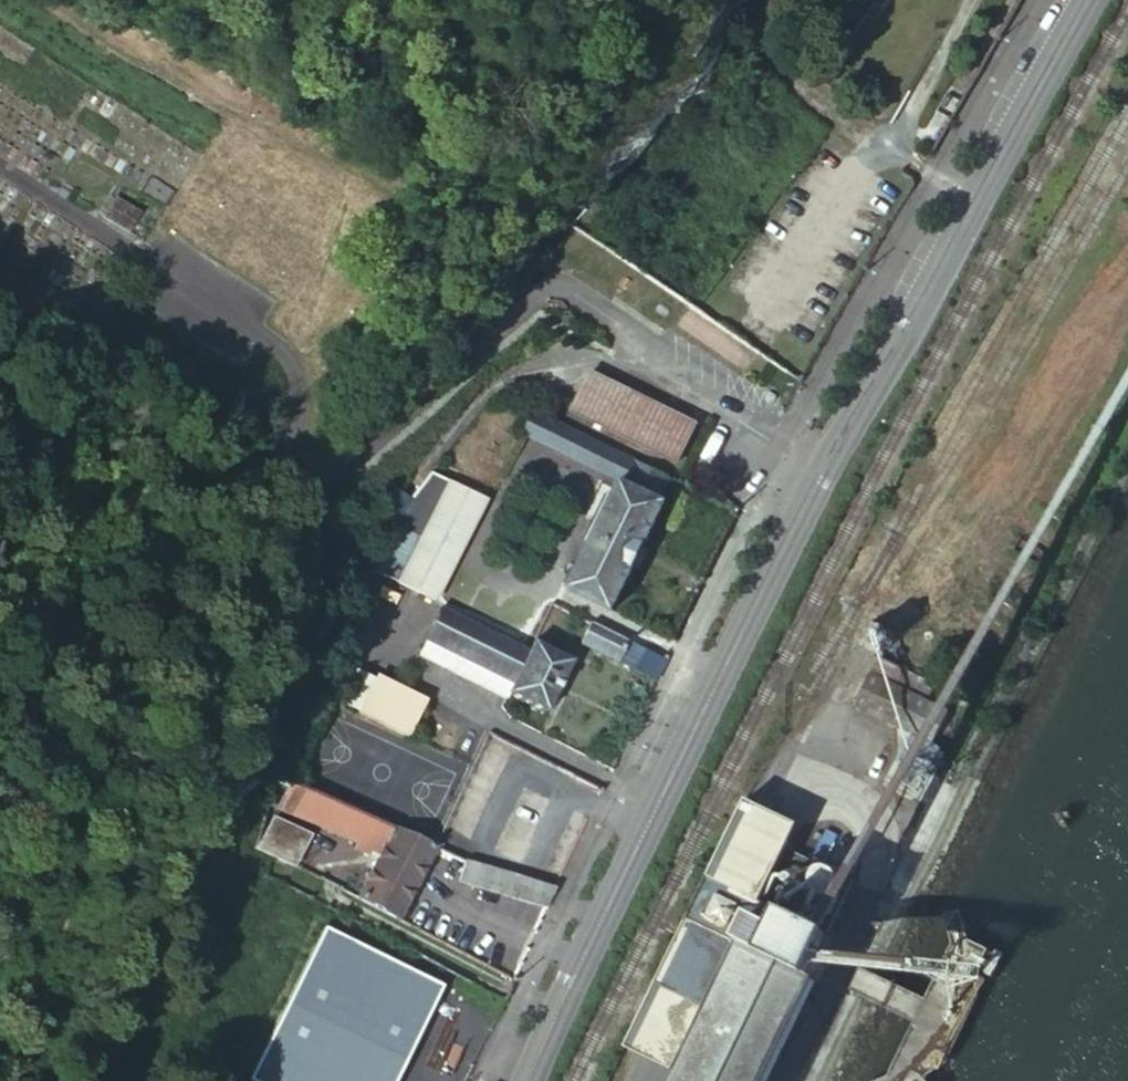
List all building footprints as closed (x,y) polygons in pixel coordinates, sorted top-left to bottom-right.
[(593,369),(573,408),(681,460),(699,422),(593,369)] [(608,444),(537,409),(527,433),(597,468),(608,444)] [(661,499),(672,476),(608,444),(597,468),(622,481),(661,499)] [(448,484),(428,474),(393,524),(421,538),(448,484)] [(665,501),(661,499),(622,481),(570,589),(613,610),(665,501)] [(483,501),(448,484),(421,538),(457,555),(483,501)] [(393,524),(370,568),(399,583),(421,538),(393,524)] [(421,538),(399,583),(435,601),(457,555),(421,538)] [(442,609),(418,656),(503,699),(505,696),(544,715),(571,662),(532,642),(527,652),(442,609)] [(629,639),(592,621),(582,641),(619,660),(629,639)] [(888,630),(865,678),(942,716),(959,683),(937,673),(944,658),(888,630)] [(657,679),(667,658),(629,639),(619,660),(657,679)] [(424,702),(357,669),(348,687),(342,700),(360,708),(359,712),(408,736),(424,702)] [(427,851),(278,776),(267,801),(367,852),(362,863),(370,867),(354,898),(393,918),(427,851)] [(638,1052),(683,1074),(747,943),(738,939),(784,844),(796,821),(758,802),(745,795),(623,1044),(638,1052)] [(481,871),(556,886),(586,823),(555,809),(539,842),(527,837),(518,853),(506,847),(500,859),(490,854),(481,871)] [(270,819),(255,848),(290,865),(305,837),(270,819)] [(683,1074),(680,1080),(753,1080),(852,877),(784,844),(738,939),(747,943),(683,1074)] [(454,884),(546,906),(556,886),(481,871),(458,866),(454,884)] [(248,1080),(393,1080),(438,985),(320,929),(248,1080)]
